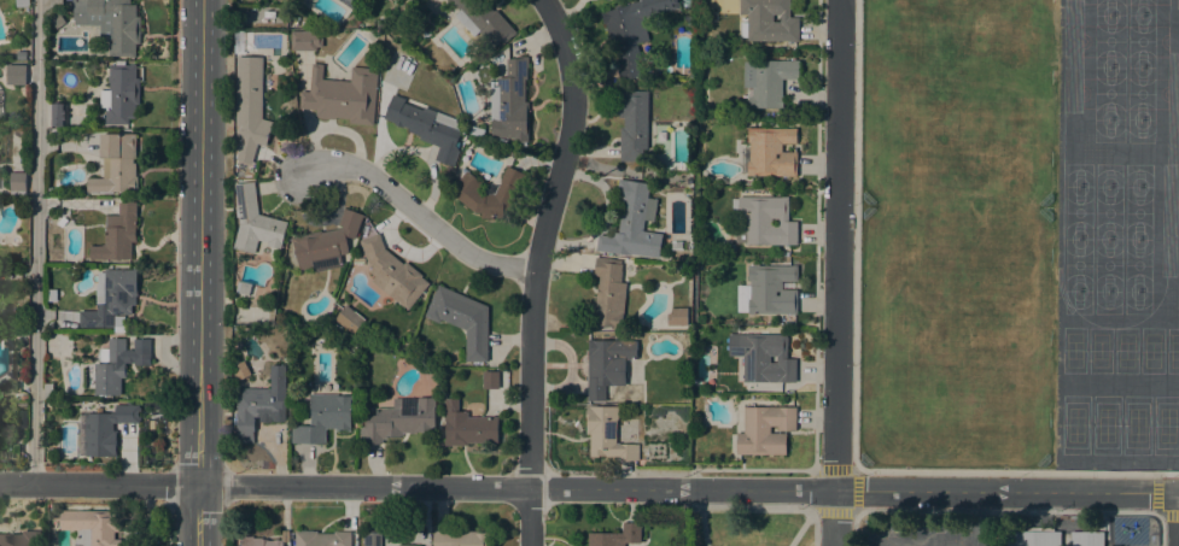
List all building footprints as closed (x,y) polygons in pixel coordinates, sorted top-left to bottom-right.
[(106,13),(106,0),(130,0),(130,5),(136,5),(136,17),(140,17),(140,43),(135,43),(135,57),(130,57),(130,55),(124,55),(124,59),(121,59),(121,55),(110,55),(110,45),(109,45),(109,39),(110,39),(110,30),(101,30),(101,13),(106,13)] [(460,11),(450,0),(485,0),(492,8),(494,11),(496,10),(516,31),(504,43),(502,40),(495,46),(480,30),(474,36),(455,14),(460,11)] [(642,1),(642,0),(677,0),(679,7),(643,18),(643,20),(644,19),(646,25),(644,25),(649,40),(636,43),(641,59),(636,60),(641,75),(620,81),(617,66),(618,65),(606,23),(603,24),(601,12),(642,1)] [(739,36),(740,0),(789,0),(789,17),(799,17),(799,41),(747,41),(747,37),(747,36),(739,36)] [(685,19),(684,19),(684,16),(693,14),(693,23),(687,24),(685,19)] [(391,30),(397,24),(404,31),(398,37),(391,30)] [(291,30),(322,30),(322,47),(316,47),(316,51),(291,51),(291,30)] [(262,57),(262,118),(273,122),(267,146),(257,143),(252,164),(237,159),(239,151),(237,151),(240,136),(238,136),(240,125),(235,125),(237,57),(262,57)] [(497,87),(497,77),(507,77),(507,58),(518,58),(518,57),(529,57),(529,66),(527,66),(527,78),(525,78),(525,101),(529,101),(529,142),(526,142),(526,146),(519,146),(519,141),(514,141),(514,137),(491,139),(491,87),(497,87)] [(743,60),(792,60),(799,60),(799,80),(782,80),(782,95),(783,95),(783,107),(748,107),(748,89),(743,89),(743,60)] [(140,101),(136,101),(136,118),(129,118),(129,124),(105,124),(105,107),(100,107),(100,90),(110,90),(110,82),(107,82),(107,76),(110,76),(110,65),(116,65),(116,61),(124,61),(124,65),(130,65),(130,64),(136,64),(136,78),(140,78),(140,101)] [(350,81),(351,66),(369,67),(369,66),(378,66),(374,125),(350,123),(350,118),(335,117),(334,119),(317,118),(317,116),(316,116),(316,110),(299,108),(300,90),(310,92),(311,63),(323,64),(322,78),(350,81)] [(6,64),(27,65),(25,86),(6,84),(6,64)] [(647,162),(620,160),(620,128),(624,128),(624,117),(619,117),(619,90),(648,90),(647,162)] [(461,130),(457,141),(460,142),(457,148),(460,151),(454,166),(436,159),(440,147),(419,139),(420,136),(408,131),(409,129),(403,127),(403,128),(395,124),(395,123),(384,118),(393,94),(405,99),(404,102),(422,110),(424,106),(455,118),(460,130),(461,130)] [(65,104),(66,125),(52,125),(51,104),(65,104)] [(483,137),(467,133),(469,124),(485,129),(483,137)] [(747,160),(749,160),(749,142),(748,142),(748,128),(796,128),(796,143),(782,143),(782,152),(796,152),(796,176),(747,176),(747,175),(747,160)] [(104,177),(103,158),(101,158),(101,134),(135,134),(136,158),(134,158),(134,163),(135,163),(136,176),(138,176),(138,190),(113,192),(113,193),(91,193),(91,192),(87,192),(87,178),(104,177)] [(479,189),(481,193),(495,194),(507,165),(527,175),(525,180),(523,178),(510,206),(509,218),(497,217),(492,216),(492,218),(481,218),(481,213),(475,213),(449,192),(467,170),(483,183),(479,189)] [(25,172),(25,195),(11,195),(11,172),(25,172)] [(597,234),(613,236),(614,231),(618,233),(621,205),(620,205),(620,199),(615,198),(618,180),(649,183),(648,198),(658,199),(654,221),(644,219),(643,231),(663,234),(659,258),(631,254),(631,256),(596,251),(597,234)] [(239,217),(237,217),(237,211),(237,210),(238,210),(237,198),(235,184),(255,181),(259,215),(287,222),(280,248),(267,245),(268,242),(258,240),(255,253),(233,248),(240,223),(239,217)] [(746,245),(746,242),(736,242),(736,222),(745,222),(745,218),(736,218),(736,217),(731,217),(731,199),(739,199),(739,196),(782,196),(788,196),(788,221),(798,221),(798,245),(746,245)] [(89,246),(103,246),(103,245),(105,245),(105,239),(105,234),(106,233),(106,215),(119,215),(119,202),(136,201),(138,218),(135,218),(135,235),(136,235),(138,242),(132,242),(132,259),(89,259),(89,246)] [(322,230),(322,233),(343,228),(343,227),(338,224),(345,207),(363,215),(355,239),(345,235),(349,253),(340,256),(343,266),(300,275),(294,246),(293,246),(292,237),(322,230)] [(64,216),(69,221),(62,228),(57,223),(64,216)] [(408,310),(372,281),(375,276),(369,271),(373,266),(367,262),(360,240),(379,233),(385,248),(404,264),(405,262),(422,275),(421,277),(430,283),(408,310)] [(682,241),(682,249),(671,249),(671,241),(682,241)] [(355,253),(358,253),(358,258),(364,258),(364,262),(352,263),(355,253)] [(671,254),(671,262),(660,260),(661,253),(671,254)] [(621,329),(612,328),(612,327),(589,324),(591,306),(595,306),(596,294),(597,294),(599,276),(594,276),(596,257),(621,259),(620,264),(621,264),(621,271),(623,271),(621,282),(626,283),(621,329)] [(678,264),(687,264),(687,272),(679,274),(678,264)] [(748,298),(751,298),(751,281),(748,281),(748,265),(751,265),(751,264),(759,264),(759,266),(792,266),(792,265),(798,265),(798,281),(782,281),(782,289),(798,289),(798,313),(748,313),(748,311),(748,298)] [(135,295),(135,305),(132,305),(132,315),(126,315),(126,313),(115,313),(115,316),(124,316),(124,331),(115,331),(115,327),(97,328),(97,311),(103,311),(103,305),(97,305),(97,283),(98,283),(98,272),(103,272),(103,270),(105,270),(133,269),(138,269),(138,295),(135,295)] [(247,298),(238,295),(239,289),(237,289),(239,282),(241,282),(241,281),(251,283),(247,298)] [(488,306),(488,362),(466,360),(466,330),(440,319),(439,323),(425,317),(438,284),(488,306)] [(736,285),(736,311),(746,311),(746,285),(736,285)] [(57,289),(57,301),(47,301),(47,289),(57,289)] [(364,321),(354,335),(334,319),(346,305),(364,321)] [(667,313),(672,313),(672,309),(687,307),(688,325),(667,325),(667,313)] [(326,325),(329,317),(334,319),(332,323),(343,327),(340,331),(326,325)] [(743,382),(743,356),(728,356),(729,334),(783,334),(787,334),(787,337),(788,337),(788,345),(787,345),(787,359),(796,359),(795,382),(743,382)] [(99,363),(99,348),(109,348),(109,337),(126,337),(126,351),(127,351),(127,350),(133,350),(133,351),(134,351),(134,339),(151,339),(151,365),(134,365),(134,363),(126,363),(124,365),(127,365),(127,377),(121,377),(121,395),(94,395),(94,363),(99,363)] [(588,339),(596,339),(596,340),(636,340),(636,359),(625,359),(625,372),(628,372),(628,377),(625,377),(625,386),(606,386),(606,400),(588,400),(588,339)] [(237,364),(235,363),(239,360),(240,363),(244,360),(251,374),(239,381),(232,366),(237,364)] [(272,421),(272,422),(259,422),(259,417),(253,417),(253,418),(255,418),(255,431),(253,431),(253,442),(238,442),(238,416),(237,416),(237,392),(238,392),(238,388),(270,388),(270,378),(270,372),(270,365),(286,365),(285,422),(272,421)] [(500,389),(483,389),(483,371),(500,371),(500,389)] [(53,399),(45,399),(45,383),(53,383),(53,399)] [(338,394),(338,397),(351,397),(351,400),(351,430),(348,430),(348,429),(339,429),(339,431),(337,431),(337,429),(326,429),(326,444),(291,444),(291,425),(311,425),(311,416),(310,416),(310,394),(338,394)] [(436,398),(436,407),(434,407),(434,431),(402,433),(402,436),(387,436),(387,439),(383,439),(383,444),(360,444),(360,427),(364,427),(364,415),(377,415),(377,407),(393,407),(393,398),(436,398)] [(468,411),(467,417),(498,417),(498,444),(468,442),(468,446),(444,446),(444,439),(445,439),(445,421),(444,421),(444,398),(459,398),(459,411),(466,411),(468,411)] [(111,413),(111,412),(115,412),(115,405),(140,405),(140,406),(141,406),(141,412),(139,412),(139,416),(141,416),(141,421),(139,421),(139,423),(113,423),(113,430),(117,430),(117,456),(86,456),(86,413),(111,413)] [(617,444),(638,444),(638,460),(617,460),(617,457),(606,457),(606,456),(599,456),(599,457),(590,457),(590,434),(585,434),(586,405),(597,405),(597,406),(618,406),(618,419),(617,419),(617,444)] [(736,454),(736,431),(743,431),(743,406),(796,407),(796,431),(777,430),(777,427),(770,427),(770,433),(787,433),(786,454),(737,454),(736,454)] [(27,428),(14,428),(14,410),(27,410),(27,428)] [(122,541),(122,545),(121,545),(75,545),(76,545),(76,530),(60,530),(60,510),(110,511),(110,515),(121,515),(121,532),(115,532),(115,539),(121,539),(121,541),(122,541)] [(625,544),(625,545),(588,545),(588,533),(623,533),(623,523),(641,523),(641,544),(625,544)] [(41,532),(41,545),(0,545),(0,534),(23,534),(23,532),(41,532)] [(351,532),(351,545),(295,545),(294,532),(317,532),(317,534),(334,534),(334,532),(351,532)] [(491,532),(491,545),(434,545),(433,532),(491,532)] [(1061,532),(1061,545),(1006,545),(1006,532),(1061,532)] [(1104,532),(1104,545),(1070,545),(1070,532),(1104,532)] [(381,533),(381,545),(363,545),(363,533),(381,533)] [(282,540),(282,545),(241,545),(241,536),(253,536),(253,538),(262,538),(262,539),(268,539),(268,540),(282,540)]
